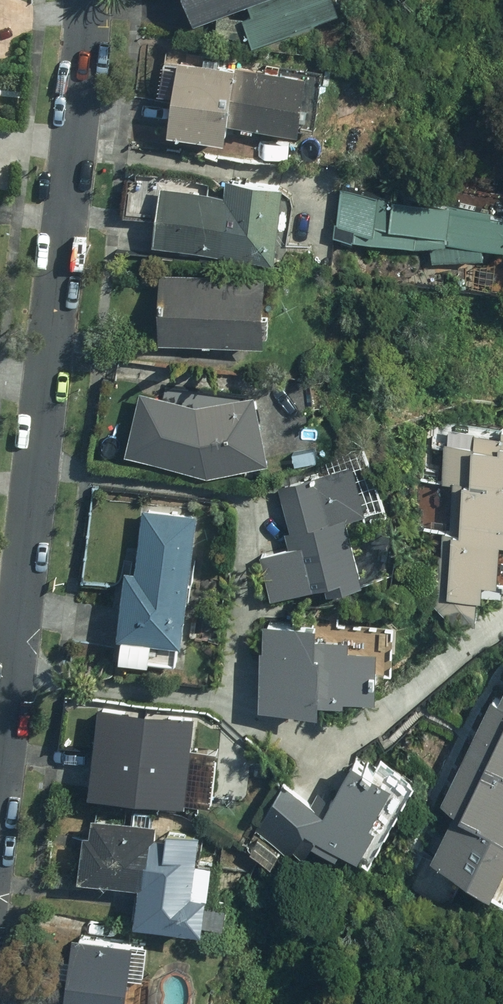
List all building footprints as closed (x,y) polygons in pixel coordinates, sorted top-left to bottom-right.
[(195,21),(238,4),(255,46),(338,12),(333,0),(187,0),(195,21)] [(310,73),(181,63),(175,134),(234,139),(235,127),(306,132),(310,73)] [(160,186),(154,247),(279,259),(286,184),(228,178),(227,193),(160,186)] [(490,259),(492,242),(502,244),(502,205),(344,184),(337,238),(490,259)] [(275,278),(164,270),(159,341),(270,349),(275,278)] [(276,460),(260,391),(203,403),(143,389),(128,452),(216,474),(276,460)] [(476,422),(475,439),(432,438),(427,597),(452,614),(477,616),(479,592),(491,593),(492,575),(502,576),(502,423),(476,422)] [(368,582),(352,520),(320,528),(311,495),(289,500),(300,543),(262,553),(274,599),(318,588),(319,594),(368,582)] [(189,646),(199,515),(148,511),(144,561),(127,559),(120,660),(182,665),(183,646),(189,646)] [(399,626),(268,619),(263,703),(327,707),(327,702),(350,703),(351,693),(378,695),(379,670),(396,671),(399,626)] [(500,688),(453,781),(502,806),(502,688),(500,688)] [(96,758),(63,756),(62,784),(94,786),(93,792),(218,801),(221,751),(191,749),(193,714),(99,707),(96,758)] [(330,801),(285,778),(249,848),(276,861),(284,845),(305,856),(316,836),(341,849),(345,842),(376,858),(419,775),(383,756),(377,766),(354,754),(330,801)] [(467,795),(443,845),(469,857),(464,869),(502,887),(502,812),(467,795)] [(229,894),(210,893),(212,859),(200,858),(201,836),(212,837),(213,827),(166,824),(165,834),(156,834),(157,822),(93,818),(92,831),(84,830),(81,881),(141,885),(139,921),(208,925),(208,921),(227,923),(229,894)] [(136,939),(136,937),(75,931),(68,1003),(129,1003),(132,972),(146,973),(149,941),(136,939)]
